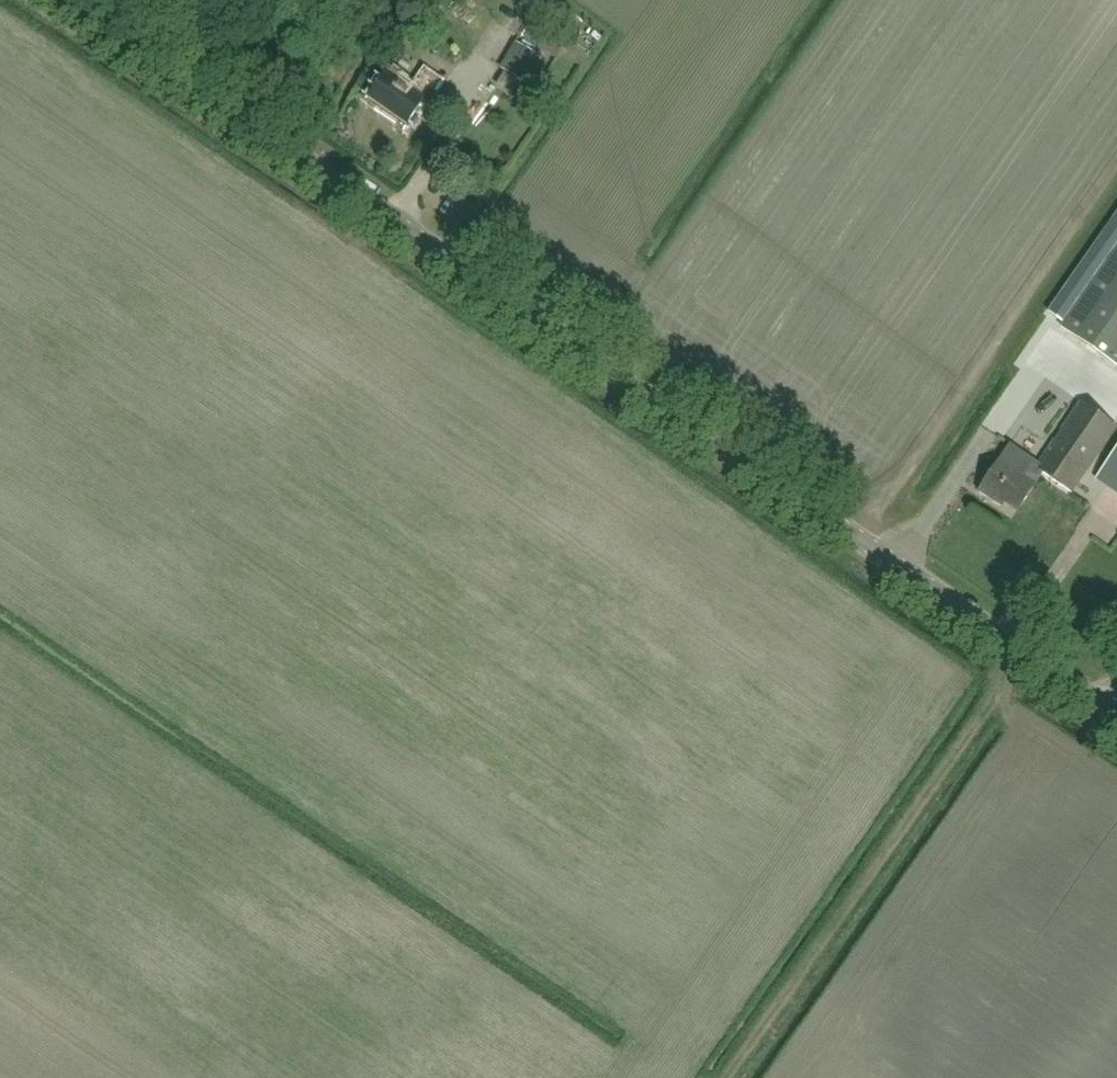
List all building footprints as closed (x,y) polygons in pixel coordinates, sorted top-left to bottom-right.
[(439,0),(426,0),(422,7),(431,13),(439,0)] [(432,103),(446,82),(424,67),(410,87),(388,71),(369,99),(408,125),(426,99),(432,103)] [(1062,328),(1116,366),(1116,249),(1062,328)] [(1036,468),(1044,473),(1073,493),(1116,428),(1080,403),(1039,463),(1036,468)] [(1039,463),(1029,457),(1010,445),(980,493),(1004,508),(1007,503),(1020,511),(1036,487),(1035,487),(1044,473),(1036,468),(1039,463)] [(1116,493),(1116,446),(1096,482),(1116,493)]
